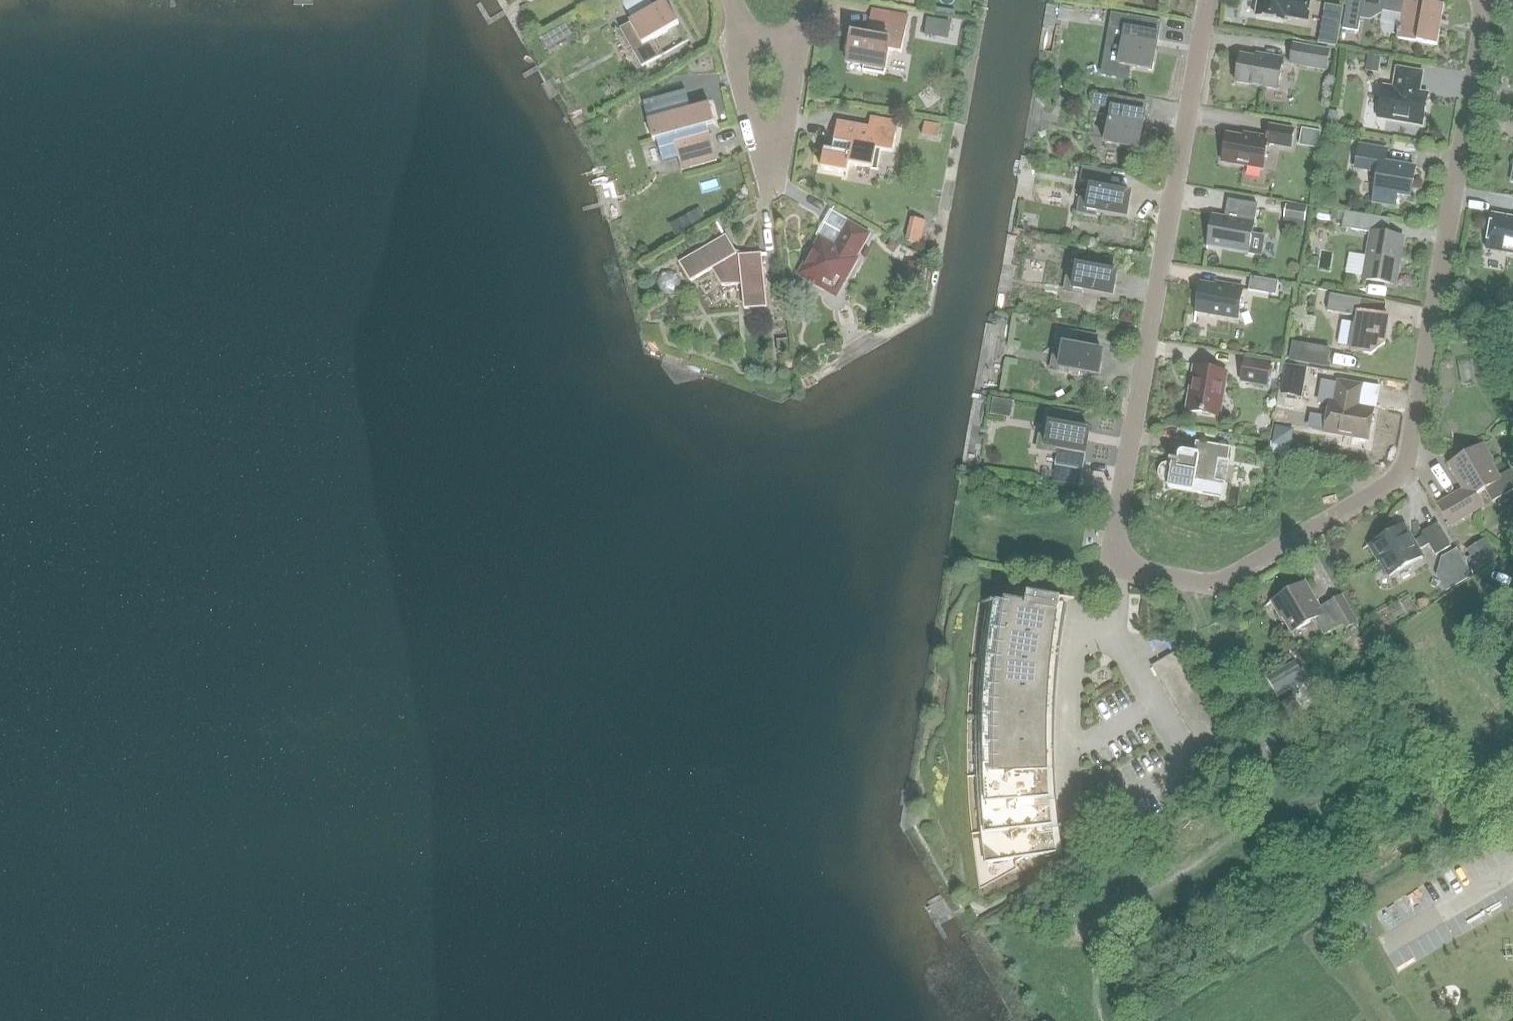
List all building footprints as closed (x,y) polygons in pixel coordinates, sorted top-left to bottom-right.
[(653,8),(648,0),(620,0),(631,20),(653,8)] [(1257,17),(1286,22),(1287,19),(1309,23),(1313,0),(1260,0),(1257,17)] [(1341,30),(1356,33),(1362,0),(1346,0),(1341,30)] [(1384,13),(1403,16),(1399,40),(1438,47),(1445,7),(1405,0),(1386,0),(1384,13)] [(663,58),(653,43),(681,27),(668,4),(622,31),(644,69),(663,58)] [(1319,45),(1337,48),(1343,9),(1325,7),(1319,45)] [(1110,29),(1102,77),(1129,81),(1131,69),(1154,73),(1163,23),(1129,17),(1129,18),(1113,15),(1110,29)] [(545,52),(571,37),(564,24),(537,39),(545,52)] [(849,36),(846,53),(850,54),(849,65),(865,68),(864,74),(886,78),(890,53),(903,55),(907,32),(872,26),(869,39),(849,36)] [(1292,42),(1288,64),(1325,71),(1330,50),(1292,42)] [(1379,67),(1381,55),(1368,53),(1366,65),(1379,67)] [(1279,92),(1285,61),(1257,56),(1257,59),(1242,57),(1237,84),(1279,92)] [(1422,75),(1399,71),(1396,91),(1385,89),(1379,120),(1424,128),(1430,96),(1419,94),(1422,75)] [(1090,105),(1113,109),(1107,146),(1140,152),(1149,104),(1092,94),(1090,105)] [(718,163),(709,128),(717,126),(711,107),(649,124),(655,143),(658,142),(665,165),(680,160),(684,172),(718,163)] [(1339,113),(1329,112),(1327,124),(1337,125),(1339,113)] [(920,135),(937,138),(939,124),(922,121),(920,135)] [(892,155),(895,135),(839,125),(834,153),(826,151),(823,171),(846,175),(847,169),(876,174),(879,153),(892,155)] [(1293,150),(1296,131),(1270,127),(1268,139),(1254,136),(1254,140),(1228,136),(1223,164),(1264,171),(1269,145),(1293,150)] [(1321,132),(1302,129),(1299,146),(1318,149),(1321,132)] [(1384,165),(1386,154),(1387,149),(1358,144),(1354,166),(1381,171),(1376,201),(1396,204),(1397,196),(1412,199),(1417,170),(1384,165)] [(1081,167),(1079,180),(1109,185),(1111,173),(1081,167)] [(1090,194),(1086,213),(1128,220),(1132,196),(1093,190),(1092,194),(1090,194)] [(1264,236),(1254,235),(1259,207),(1230,202),(1226,222),(1214,219),(1209,245),(1261,254),(1264,236)] [(1285,204),(1283,218),(1304,222),(1307,208),(1285,204)] [(699,209),(669,225),(677,239),(690,232),(703,225),(707,222),(699,209)] [(1333,211),(1331,220),(1344,222),(1343,229),(1373,233),(1376,218),(1333,211)] [(908,216),(906,241),(923,243),(926,218),(908,216)] [(1512,255),(1512,219),(1495,216),(1488,251),(1512,255)] [(801,277),(804,279),(838,298),(858,261),(857,261),(871,236),(850,224),(836,249),(822,240),(801,277)] [(1405,240),(1373,234),(1365,281),(1397,286),(1405,240)] [(737,257),(727,239),(682,265),(693,283),(714,270),(724,288),(744,285),(747,310),(767,308),(762,256),(741,258),(737,257)] [(893,253),(897,245),(888,241),(885,249),(893,253)] [(902,262),(900,275),(915,278),(917,264),(902,262)] [(1078,267),(1073,293),(1113,300),(1117,274),(1078,267)] [(1250,277),(1247,290),(1275,294),(1277,282),(1250,277)] [(1202,285),(1197,313),(1240,320),(1245,289),(1229,287),(1228,290),(1202,285)] [(1331,296),(1329,310),(1359,316),(1358,325),(1343,323),(1339,346),(1354,348),(1353,352),(1374,355),(1387,346),(1391,320),(1386,319),(1388,305),(1362,301),(1331,296)] [(1313,334),(1316,319),(1305,317),(1302,333),(1313,334)] [(1052,369),(1062,371),(1101,378),(1105,354),(1077,349),(1080,334),(1059,330),(1056,346),(1066,348),(1065,351),(1055,349),(1052,369)] [(790,354),(788,340),(777,341),(778,355),(790,354)] [(1331,349),(1293,343),(1290,362),(1327,368),(1331,349)] [(1245,356),(1239,382),(1267,388),(1273,362),(1245,356)] [(1307,370),(1286,366),(1280,396),(1301,400),(1307,370)] [(1196,369),(1188,413),(1220,418),(1228,374),(1196,369)] [(1375,412),(1360,409),(1364,387),(1340,383),(1336,405),(1331,404),(1326,433),(1370,440),(1375,412)] [(989,413),(1010,414),(1011,396),(990,395),(989,413)] [(1055,411),(1052,425),(1051,431),(1040,430),(1037,448),(1060,452),(1057,468),(1085,473),(1092,433),(1079,431),(1082,415),(1055,411)] [(1292,435),(1274,432),(1272,444),(1290,447),(1292,435)] [(1196,455),(1186,454),(1186,455),(1185,456),(1184,456),(1183,456),(1183,455),(1182,455),(1180,459),(1179,463),(1172,462),(1170,462),(1168,463),(1166,464),(1165,465),(1164,466),(1164,467),(1163,469),(1163,471),(1163,472),(1163,474),(1163,475),(1164,476),(1165,478),(1166,479),(1166,480),(1168,481),(1171,481),(1170,488),(1223,498),(1226,484),(1216,482),(1220,461),(1230,463),(1232,449),(1198,443),(1196,455)] [(1500,477),(1492,463),(1495,462),(1485,446),(1451,466),(1465,491),(1440,506),(1452,527),(1484,509),(1477,497),(1487,491),(1493,502),(1512,491),(1512,477),(1510,472),(1500,477)] [(1416,544),(1406,526),(1371,547),(1380,563),(1382,562),(1392,578),(1424,558),(1421,552),(1432,546),(1438,556),(1453,548),(1439,525),(1424,534),(1426,538),(1416,544)] [(1471,573),(1495,559),(1484,538),(1464,549),(1468,556),(1463,558),(1471,573)] [(1458,549),(1442,558),(1457,585),(1474,576),(1471,573),(1463,558),(1458,549)] [(1307,584),(1274,603),(1283,620),(1285,619),(1294,635),(1317,621),(1326,637),(1345,626),(1332,603),(1322,609),(1307,584)] [(996,604),(991,603),(987,633),(984,661),(981,690),(980,719),(979,748),(980,777),(982,806),(984,834),(988,864),(1064,853),(1060,826),(1058,800),(1056,774),(1056,748),(1056,722),(1057,695),(1059,669),(1062,643),(1066,617),(1069,603),(1023,595),(1021,595),(1016,595),(1012,597),(1004,602),(1000,603),(996,604)] [(1176,654),(1153,667),(1159,678),(1183,665),(1176,654)] [(1276,695),(1306,679),(1295,660),(1265,676),(1276,695)] [(1183,665),(1159,678),(1166,689),(1189,675),(1183,665)] [(1166,689),(1172,700),(1195,686),(1189,675),(1166,689)] [(1202,697),(1195,686),(1172,700),(1178,711),(1202,697)] [(1178,711),(1184,722),(1208,708),(1202,697),(1178,711)] [(1294,698),(1281,705),(1288,717),(1300,710),(1294,698)] [(1214,719),(1208,708),(1184,722),(1191,732),(1214,719)] [(1191,732),(1197,743),(1221,730),(1214,719),(1191,732)]
